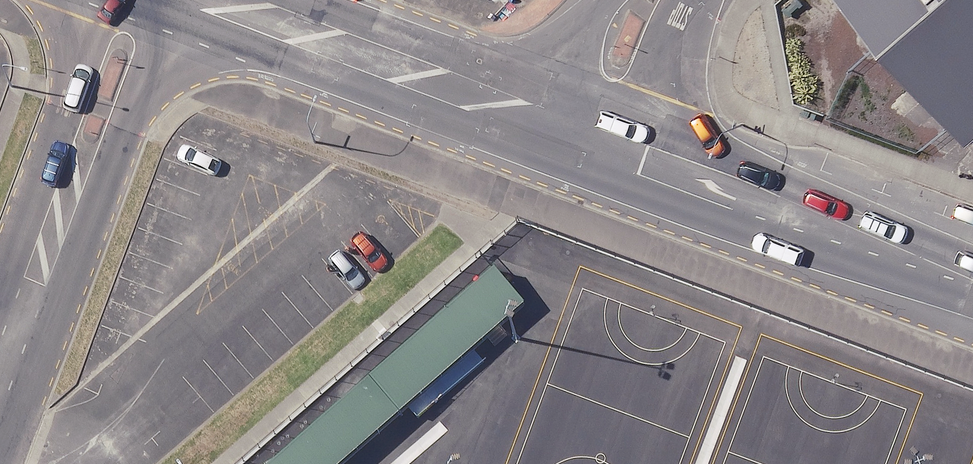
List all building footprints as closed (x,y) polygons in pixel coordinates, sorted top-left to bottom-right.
[(971,164),(972,162),(972,0),(833,0),(971,164)] [(474,353),(415,327),(403,361),(385,353),(357,413),(338,406),(329,429),(311,420),(294,456),(278,451),(266,463),(430,463),(474,353)]
